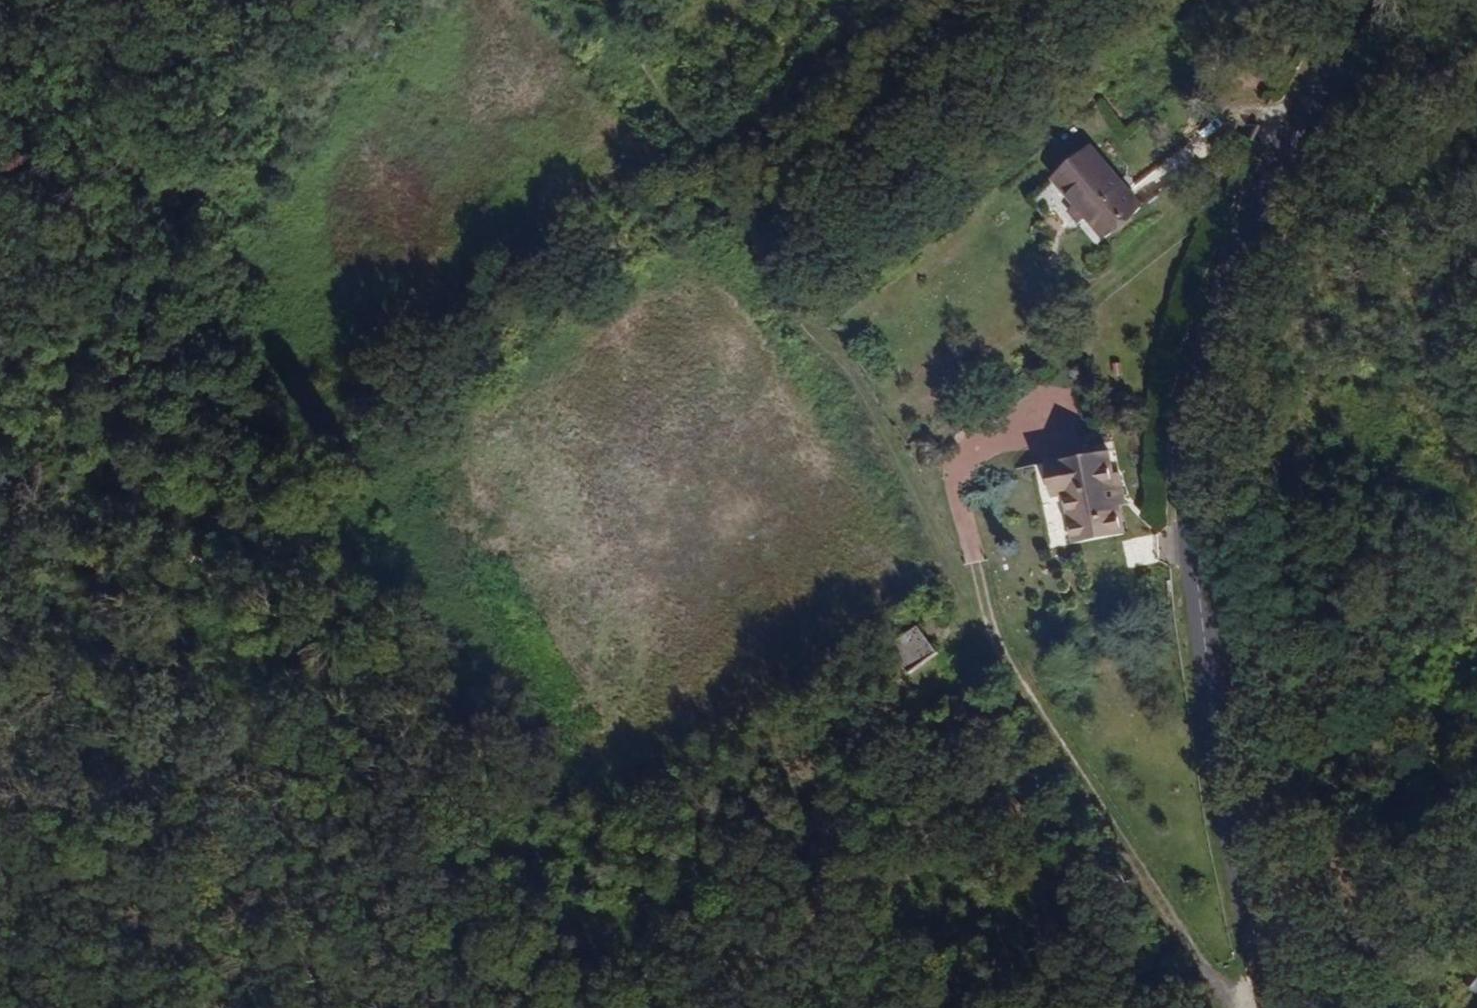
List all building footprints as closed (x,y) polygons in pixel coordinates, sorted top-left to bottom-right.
[(1119,197),(1070,136),(1035,167),(1086,227),(1119,197)] [(1078,504),(1079,530),(1080,553),(1128,550),(1127,522),(1126,488),(1125,467),(1060,469),(1061,504),(1078,504)] [(1135,521),(1134,489),(1126,488),(1127,522),(1135,521)] [(927,633),(909,606),(880,626),(898,654),(927,633)] [(1460,995),(1473,1005),(1476,1000),(1476,986),(1472,982),(1460,995)]
